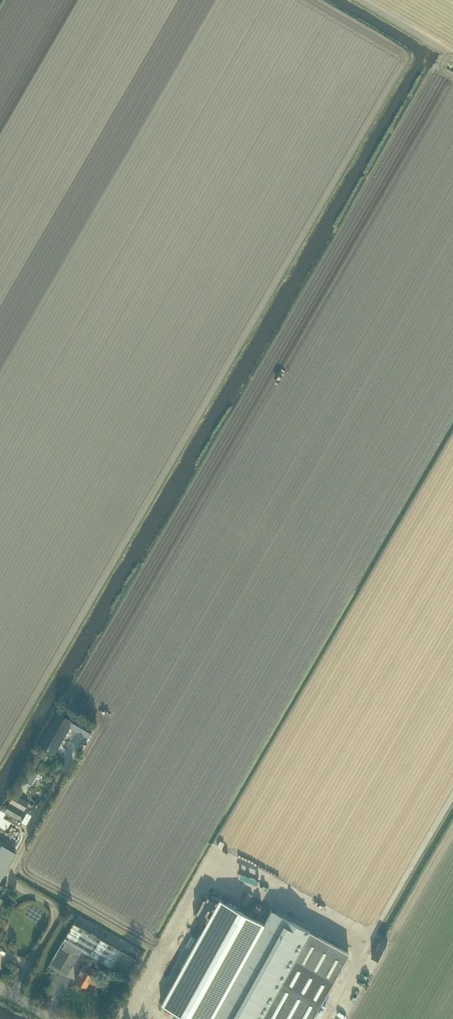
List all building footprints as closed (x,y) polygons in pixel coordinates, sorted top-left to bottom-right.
[(58,710),(38,743),(54,753),(74,719),(58,710)] [(28,767),(22,779),(31,784),(38,773),(28,767)] [(4,810),(18,819),(29,801),(14,793),(10,800),(8,799),(6,803),(8,805),(4,810)] [(16,853),(8,848),(4,856),(0,853),(0,880),(16,853)] [(333,908),(336,901),(323,895),(320,902),(333,908)] [(223,900),(219,898),(160,1004),(188,1018),(311,1018),(334,978),(349,952),(271,909),(263,922),(223,900)] [(358,921),(361,915),(338,903),(335,908),(358,921)] [(136,959),(121,950),(73,922),(64,939),(50,964),(67,974),(81,949),(112,967),(126,975),(136,959)] [(120,944),(131,948),(132,943),(122,939),(120,944)] [(102,980),(93,975),(96,969),(88,964),(85,969),(81,967),(75,979),(86,985),(88,982),(97,987),(102,980)] [(373,985),(379,972),(365,966),(359,978),(373,985)] [(360,1006),(347,999),(340,1013),(351,1018),(353,1018),(360,1006)]
